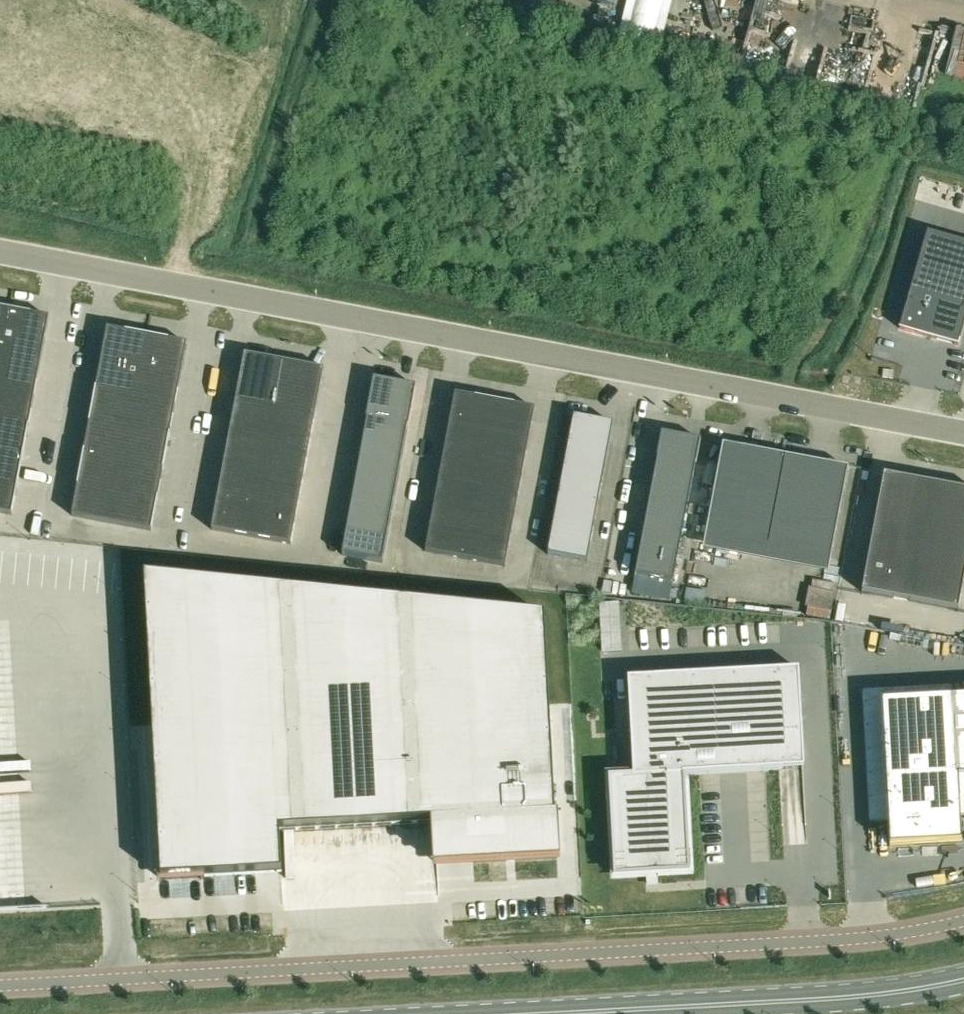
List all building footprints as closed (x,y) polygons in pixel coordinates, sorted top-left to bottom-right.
[(963,323),(963,242),(927,232),(899,328),(958,345),(963,323)] [(12,514),(49,317),(0,308),(0,512),(12,514)] [(107,328),(72,515),(151,530),(186,343),(107,328)] [(245,354),(212,529),(292,544),(324,369),(245,354)] [(342,554),(382,562),(407,426),(409,427),(416,386),(373,378),(366,418),(367,419),(342,554)] [(505,566),(534,408),(455,393),(425,552),(505,566)] [(613,423),(573,415),(547,554),(587,561),(613,423)] [(663,432),(636,575),(674,582),(700,439),(663,432)] [(785,455),(766,452),(722,444),(705,534),(768,546),(785,455)] [(831,558),(848,467),(785,455),(768,546),(831,558)] [(884,474),(862,592),(959,610),(963,585),(963,489),(884,474)] [(547,614),(148,573),(164,877),(284,870),(282,828),(437,820),(440,862),(560,855),(547,614)] [(599,603),(602,651),(622,649),(619,602),(599,603)] [(646,875),(647,883),(658,882),(658,874),(690,872),(685,774),(780,769),(779,751),(803,750),(799,668),(628,678),(633,775),(608,776),(614,877),(646,875)] [(882,702),(890,846),(961,842),(958,777),(963,777),(963,697),(882,702)]
